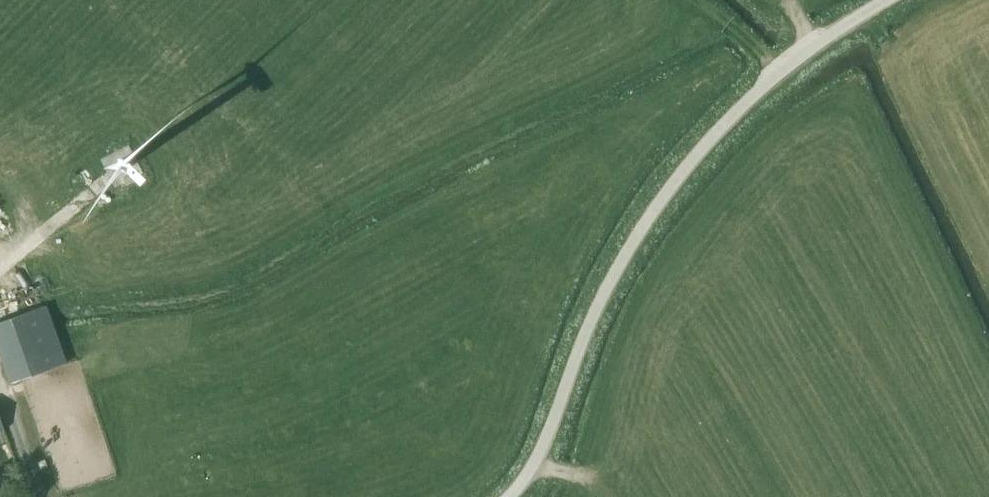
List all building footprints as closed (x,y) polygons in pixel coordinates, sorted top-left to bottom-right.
[(0,323),(0,345),(14,384),(68,365),(47,306),(0,323)]
